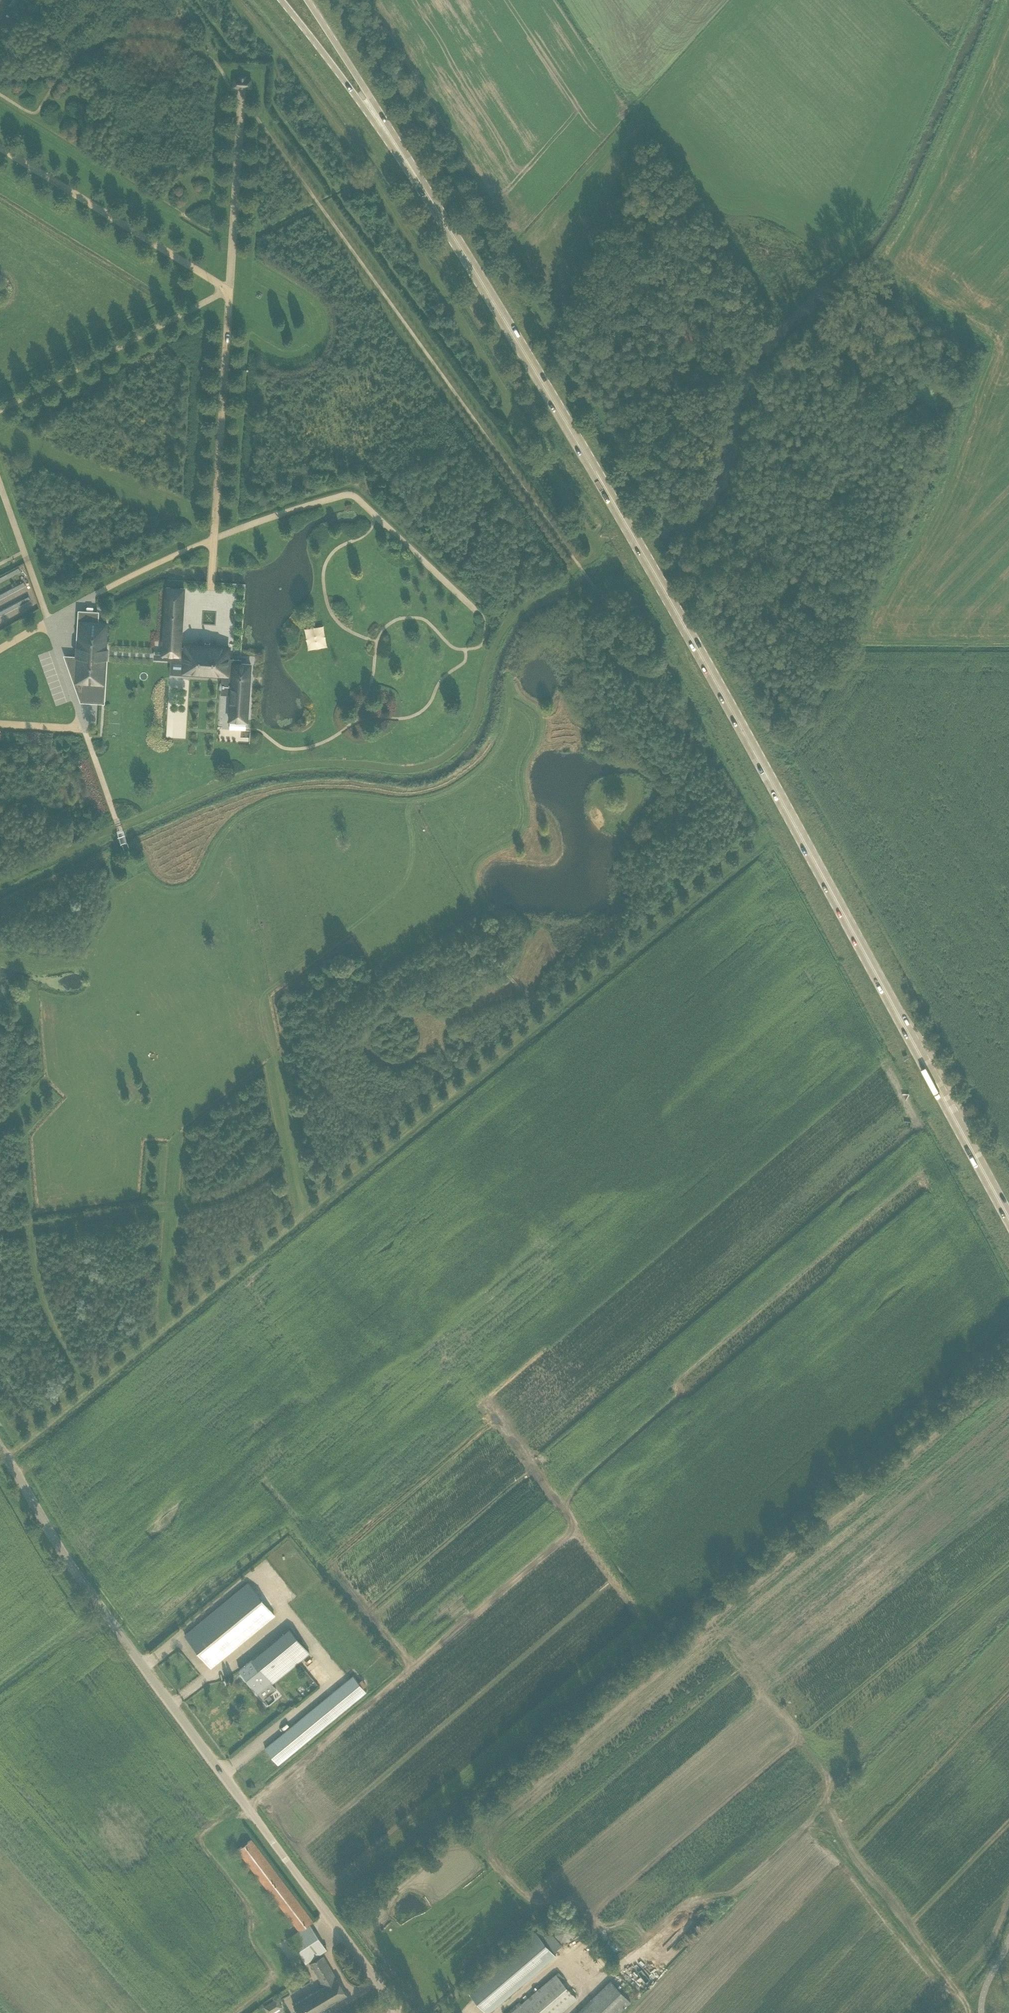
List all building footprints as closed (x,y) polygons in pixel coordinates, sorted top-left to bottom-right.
[(233,78),(232,88),(239,89),(245,89),(251,89),(252,79),(246,79),(246,78),(246,77),(246,76),(245,76),(245,75),(244,75),(244,74),(243,74),(242,74),(241,74),(240,75),(239,75),(239,76),(239,77),(238,77),(238,78),(233,78)] [(238,663),(239,659),(246,660),(246,659),(230,658),(231,647),(212,646),(212,643),(207,643),(207,646),(187,645),(187,647),(181,646),(181,639),(178,638),(180,609),(183,610),(184,588),(166,587),(162,654),(157,653),(156,659),(184,661),(184,672),(232,675),(229,724),(247,725),(251,664),(238,663)] [(77,656),(66,656),(82,700),(100,701),(103,701),(106,658),(106,657),(107,648),(105,648),(107,623),(98,623),(97,622),(98,611),(97,611),(96,613),(80,612),(78,646),(77,647),(77,656)] [(238,1428),(247,1421),(242,1415),(233,1422),(238,1428)] [(185,1635),(211,1667),(274,1615),(248,1583),(185,1635)] [(239,1670),(259,1693),(310,1651),(290,1628),(239,1670)] [(265,1748),(278,1764),(366,1691),(353,1675),(265,1748)] [(288,1939),(306,1964),(318,1955),(327,1949),(310,1924),(313,1921),(251,1839),(243,1845),(238,1849),(298,1932),(288,1939)] [(468,1989),(488,2012),(556,1955),(536,1931),(468,1989)] [(294,2005),(299,2012),(315,2012),(346,1994),(323,1955),(310,1963),(324,1986),(294,2005)] [(577,1999),(556,1973),(510,2012),(561,2012),(577,1999)] [(631,2001),(611,1980),(577,2012),(618,2012),(631,2001)] [(267,2012),(272,2012),(282,2007),(277,1998),(263,2006),(267,2012)]
